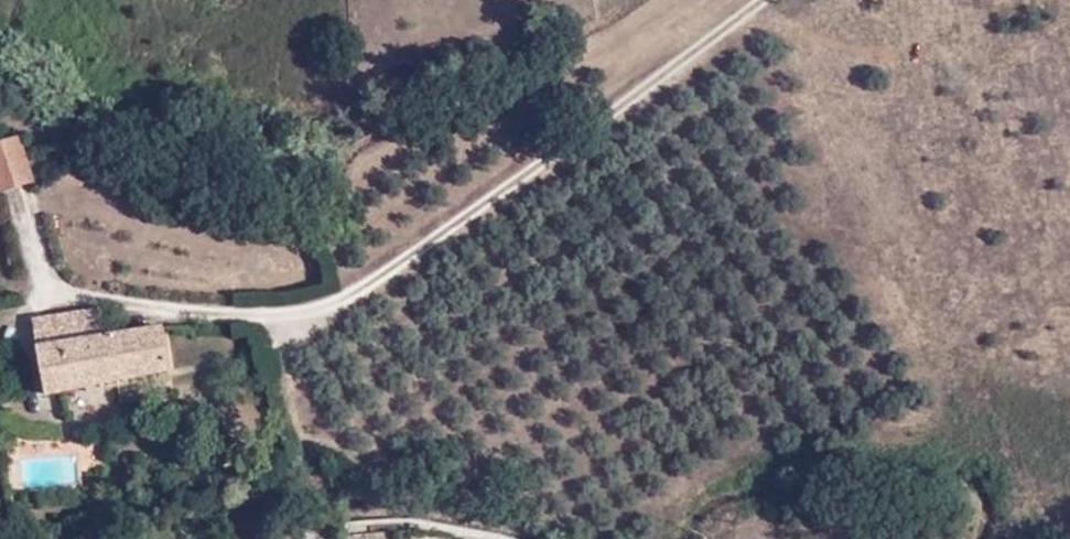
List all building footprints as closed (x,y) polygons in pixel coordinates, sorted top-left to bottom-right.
[(32,181),(19,139),(0,145),(0,193),(4,191),(32,181)] [(100,311),(35,320),(40,362),(47,395),(169,370),(162,329),(103,339),(100,311)]
